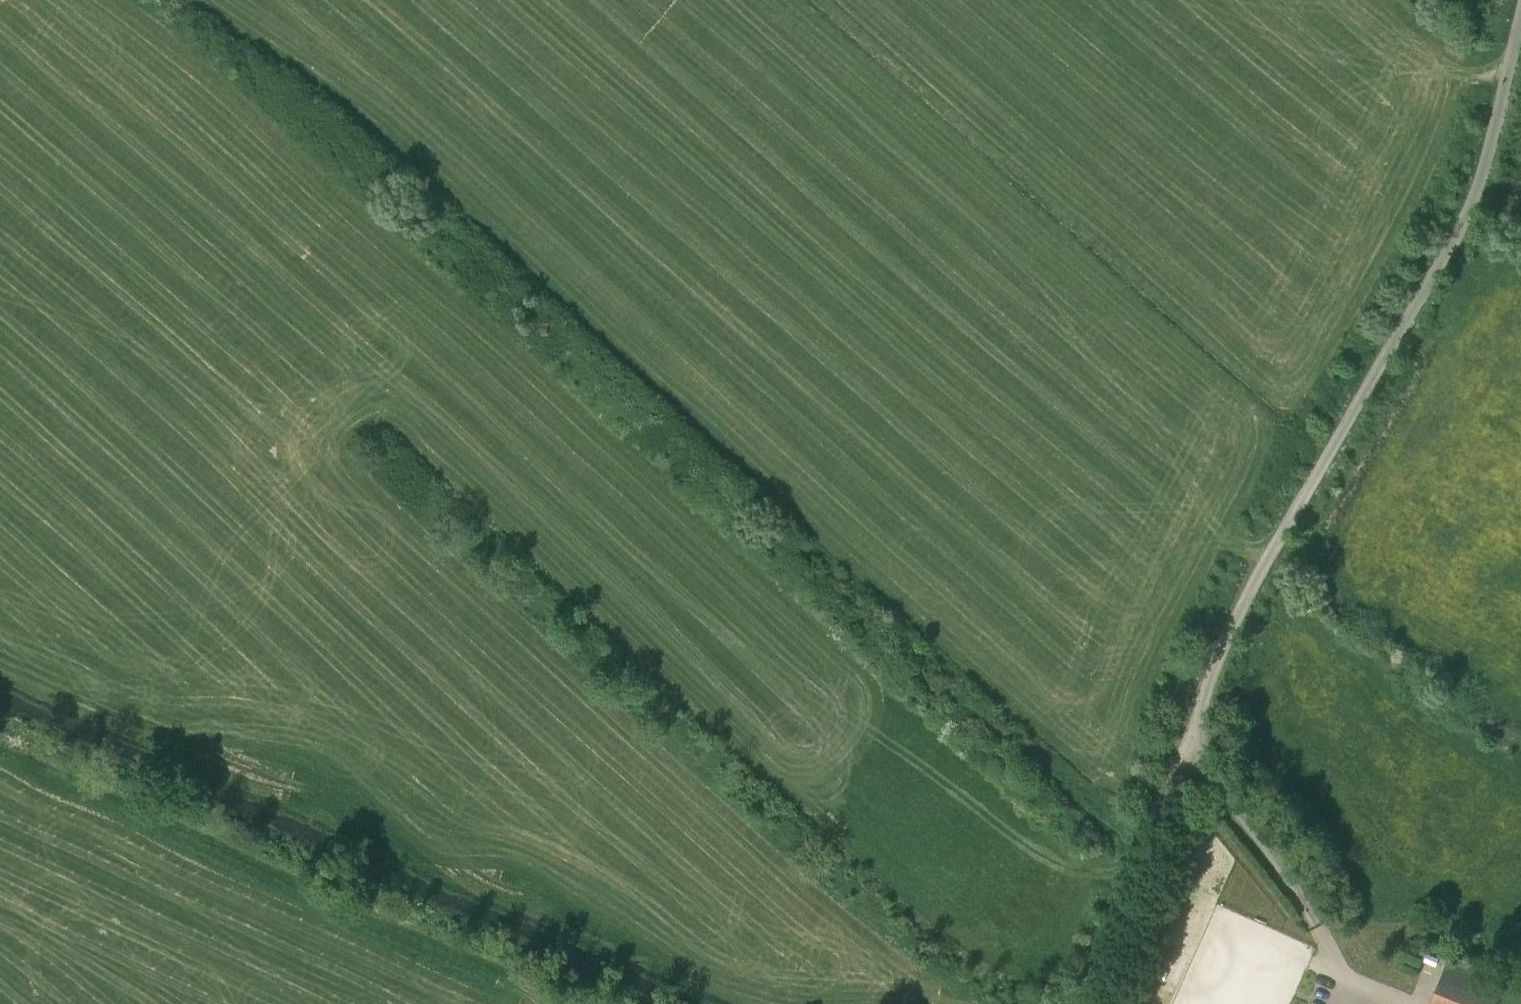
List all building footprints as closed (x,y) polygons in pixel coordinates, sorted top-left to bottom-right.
[(1501,986),(1447,964),(1431,1003),(1494,1003),(1501,986)]
